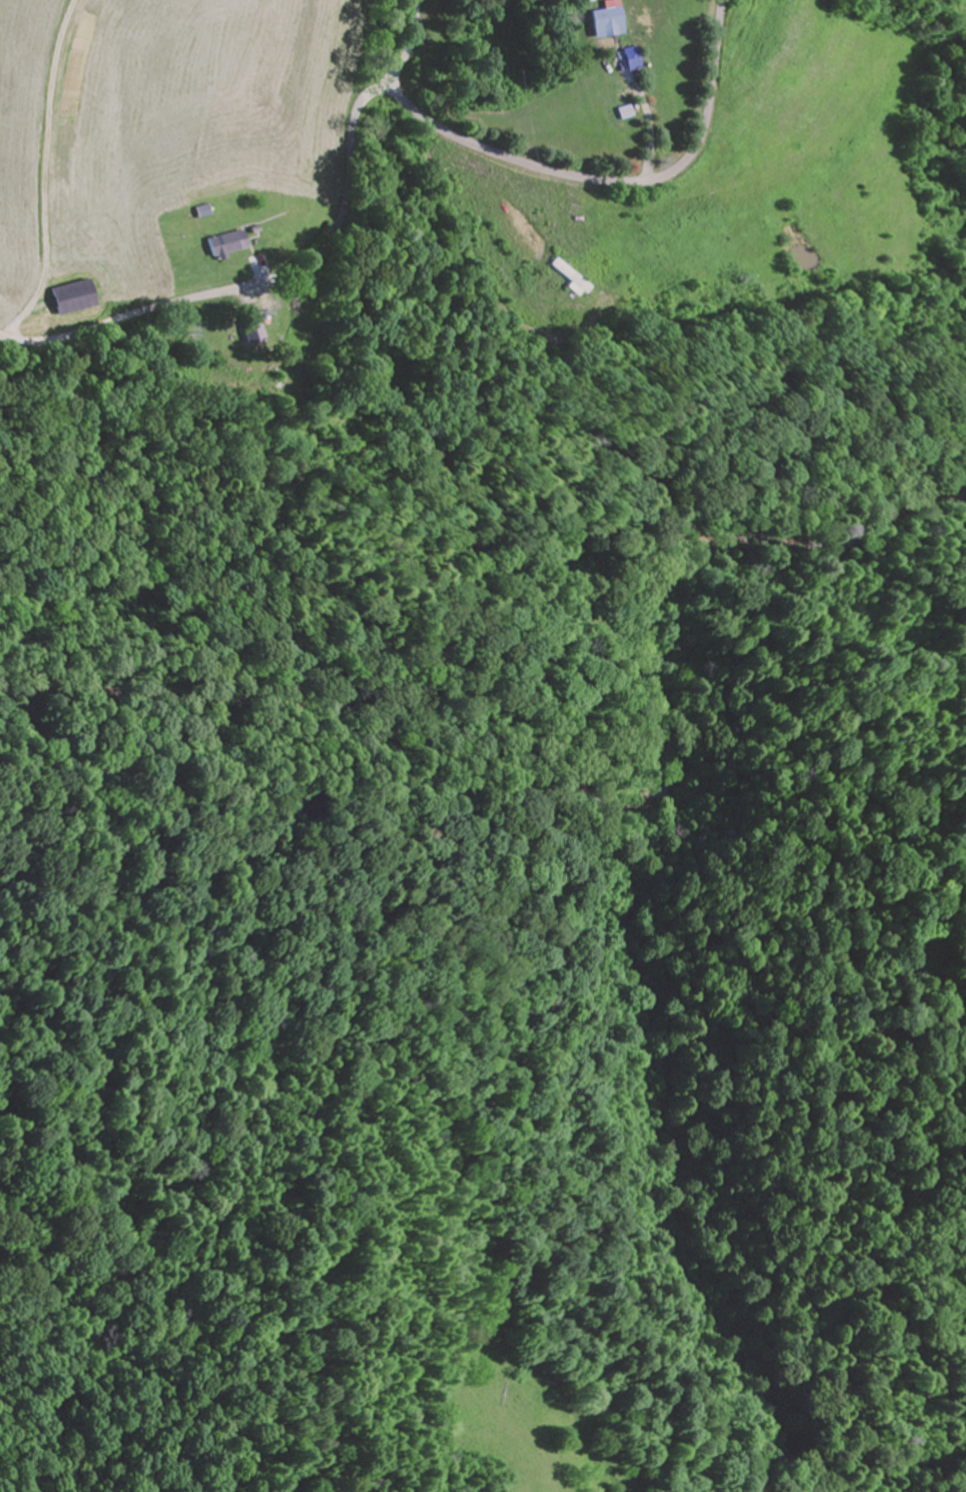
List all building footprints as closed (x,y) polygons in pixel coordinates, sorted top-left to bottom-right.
[(597,38),(628,35),(624,0),(611,0),(607,0),(608,10),(594,11),(597,38)] [(211,256),(253,248),(249,230),(207,237),(211,256)] [(592,287),(560,257),(554,264),(586,294),(592,287)] [(94,306),(88,280),(50,289),(56,315),(94,306)] [(245,344),(261,340),(256,321),(240,325),(245,344)]
